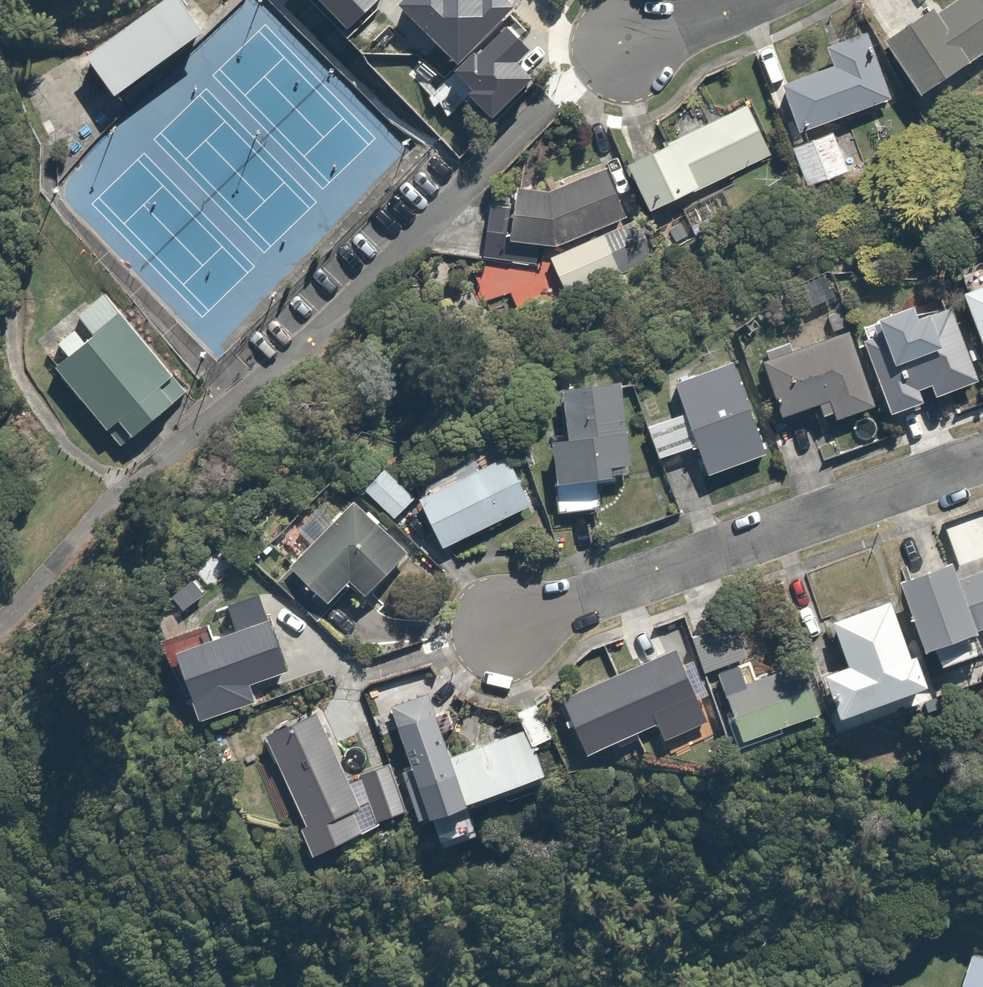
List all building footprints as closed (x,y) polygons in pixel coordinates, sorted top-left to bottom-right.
[(204,39),(177,0),(171,0),(87,63),(116,102),(204,39)] [(409,20),(463,73),(519,17),(502,0),(495,0),(487,8),(479,0),(428,0),(409,20)] [(975,0),(967,0),(893,52),(928,101),(982,62),(982,11),(975,0)] [(833,69),(784,87),(803,138),(895,104),(869,34),(826,50),(833,69)] [(669,150),(632,166),(655,218),(774,165),(747,104),(701,125),(693,107),(657,123),(669,150)] [(833,133),(792,149),(807,186),(848,170),(833,133)] [(518,212),(490,209),(483,258),(550,268),(566,299),(646,263),(611,175),(557,198),(520,196),(518,212)] [(968,293),(982,338),(982,288),(968,293)] [(69,359),(55,369),(108,434),(110,433),(121,448),(133,440),(133,441),(191,393),(104,297),(77,319),(94,339),(85,347),(73,333),(58,346),(69,359)] [(887,342),(868,349),(894,425),(928,413),(923,399),(936,395),(940,406),(982,392),(953,307),(883,331),(887,342)] [(878,410),(845,337),(790,362),(785,350),(769,357),(773,368),(765,372),(790,428),(826,412),(831,423),(838,420),(841,426),(878,410)] [(771,456),(735,364),(677,386),(689,417),(647,433),(661,468),(697,454),(707,481),(771,456)] [(573,446),(559,446),(561,514),(598,512),(597,489),(615,488),(614,475),(630,475),(627,391),(571,393),(573,446)] [(515,462),(420,504),(439,547),(534,505),(515,462)] [(385,473),(364,496),(395,523),(416,500),(385,473)] [(412,553),(360,512),(301,585),(334,612),(351,591),(370,606),(412,553)] [(907,596),(930,664),(939,661),(944,677),(982,664),(982,651),(980,641),(982,640),(982,580),(961,588),(958,579),(907,596)] [(243,648),(186,670),(209,729),(301,693),(266,605),(231,618),(243,648)] [(895,608),(838,625),(852,673),(840,676),(827,680),(844,734),(936,707),(922,661),(912,664),(895,608)] [(689,686),(704,680),(691,651),(669,661),(655,628),(620,644),(635,676),(566,707),(591,763),(702,714),(689,686)] [(798,651),(718,678),(741,745),(820,718),(798,651)] [(429,807),(459,796),(469,823),(551,792),(536,751),(554,744),(539,706),(515,715),(523,735),(456,760),(435,702),(395,717),(429,807)] [(333,739),(279,763),(333,886),(431,843),(403,779),(359,798),(333,739)] [(975,956),(965,986),(982,986),(982,959),(975,956)]
